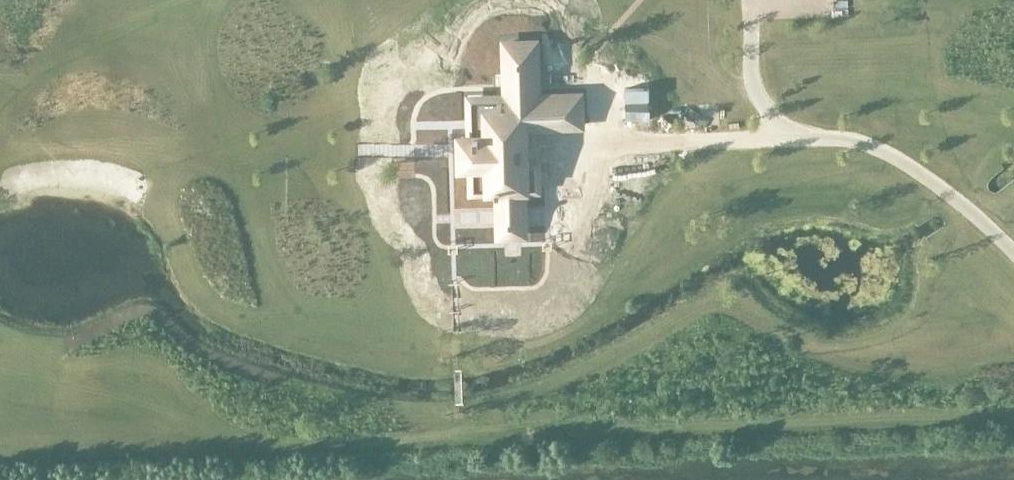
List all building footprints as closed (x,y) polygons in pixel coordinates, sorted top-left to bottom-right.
[(532,91),(534,91),(532,48),(502,50),(504,92),(506,92),(506,90),(532,89),(532,91)] [(522,133),(578,131),(577,101),(498,104),(499,121),(485,122),(486,142),(477,143),(477,141),(473,141),(473,143),(459,143),(460,173),(470,172),(471,198),(498,197),(498,209),(522,208),(521,196),(536,196),(535,171),(524,171),(523,164),(524,164),(524,159),(523,159),(523,151),(524,151),(524,147),(523,147),(522,133)]
